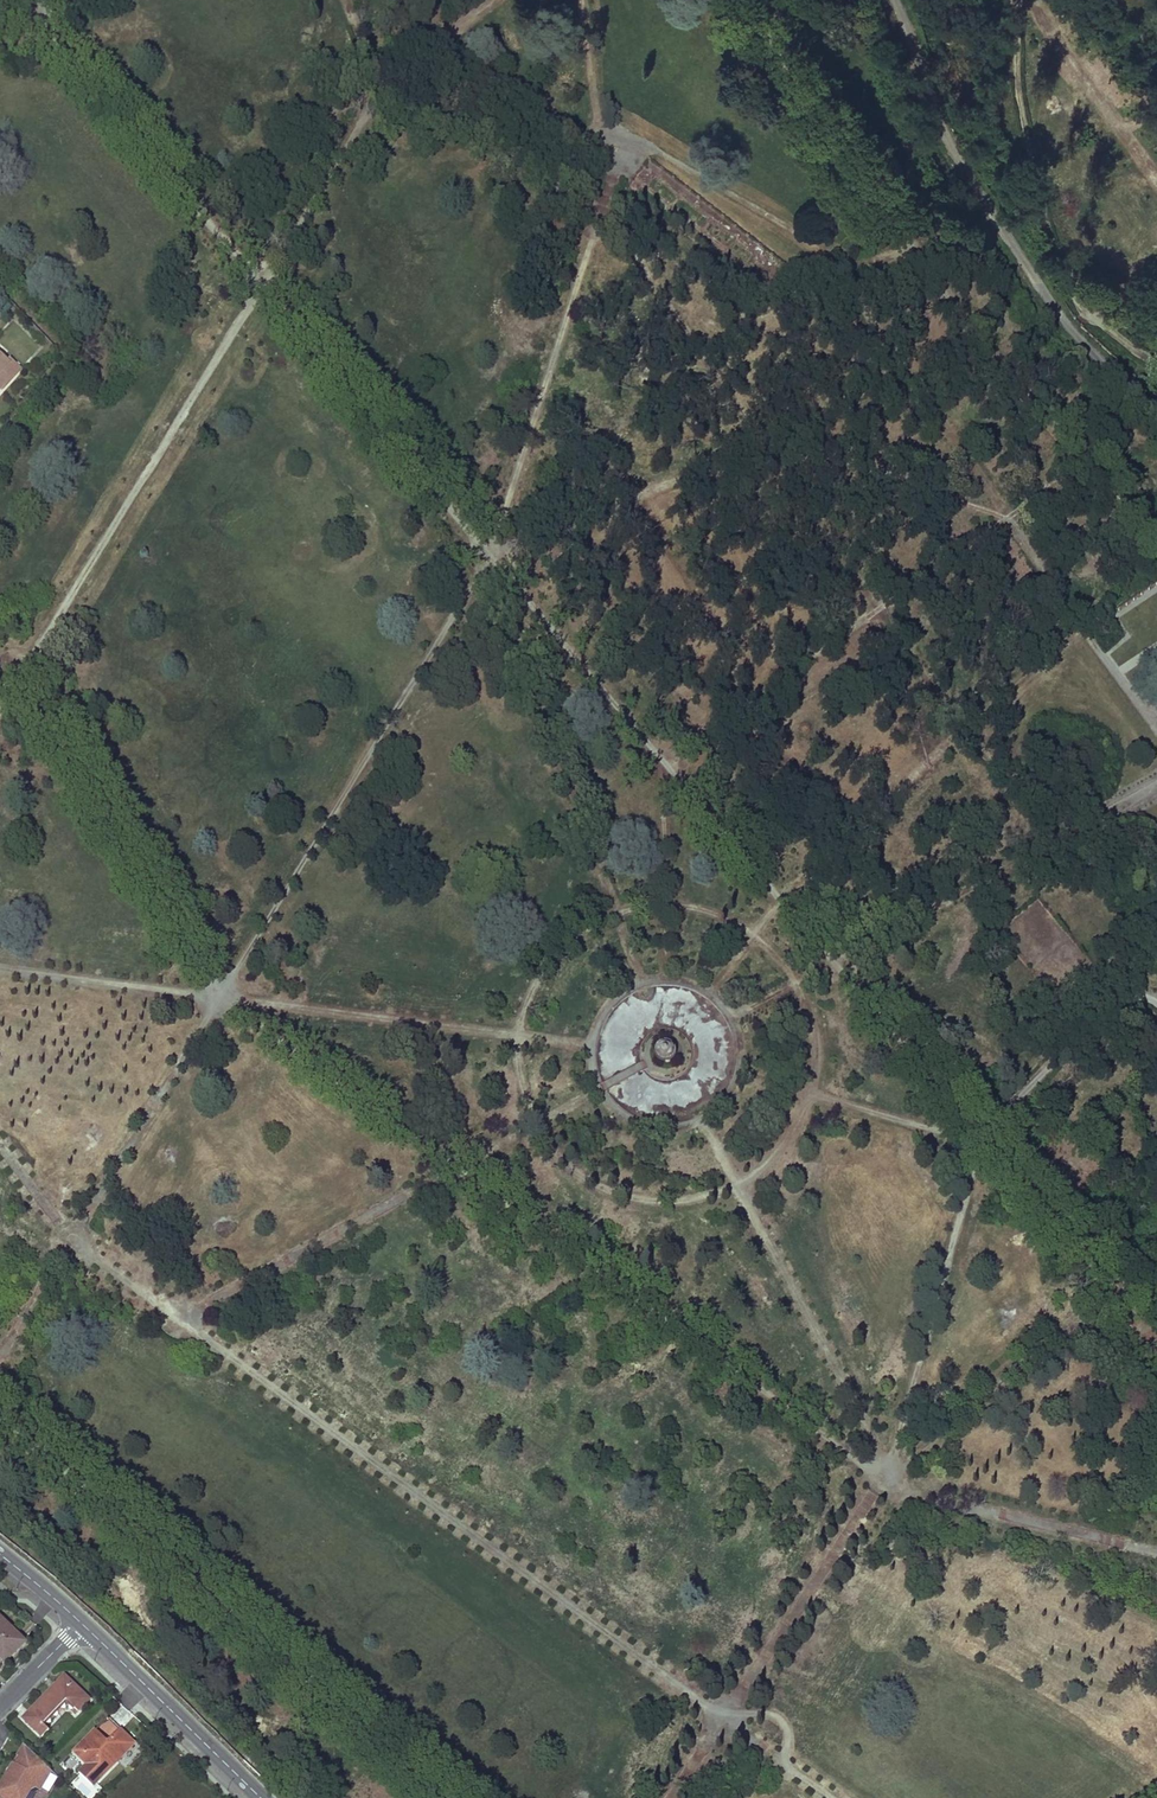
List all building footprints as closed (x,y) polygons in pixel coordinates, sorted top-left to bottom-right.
[(20,368),(12,360),(9,362),(0,355),(0,391),(20,368)] [(674,1055),(674,1051),(671,1047),(667,1045),(663,1044),(659,1046),(656,1050),(655,1055),(657,1059),(660,1062),(664,1063),(669,1062),(672,1060),(674,1055)] [(0,1619),(0,1666),(3,1663),(23,1642),(0,1619)] [(89,1700),(66,1677),(38,1706),(25,1719),(43,1737),(50,1731),(44,1725),(67,1700),(79,1711),(89,1700)] [(109,1743),(96,1732),(75,1753),(89,1765),(80,1774),(93,1786),(134,1744),(125,1736),(121,1731),(109,1743)] [(25,1746),(17,1758),(21,1761),(18,1766),(14,1764),(7,1776),(0,1788),(0,1794),(6,1797),(27,1797),(31,1792),(37,1789),(42,1791),(53,1772),(25,1746)] [(128,1768),(136,1755),(130,1751),(122,1764),(128,1768)]
